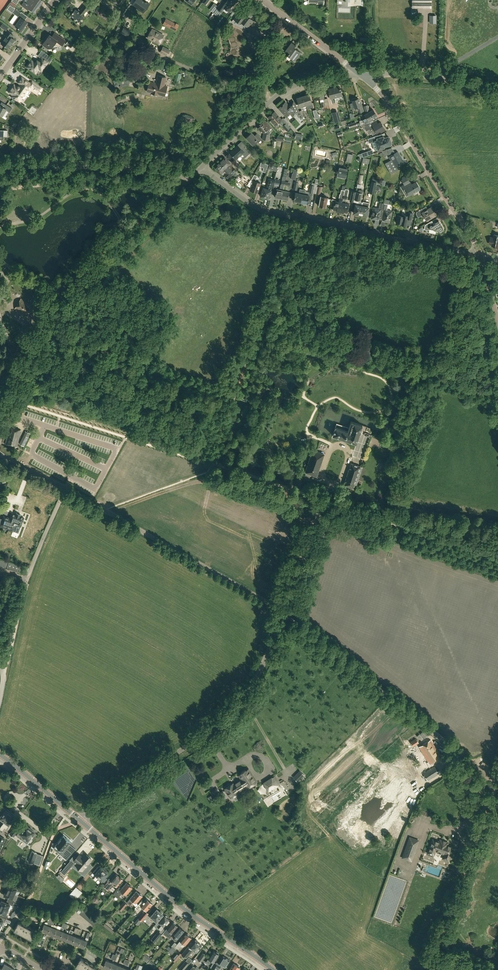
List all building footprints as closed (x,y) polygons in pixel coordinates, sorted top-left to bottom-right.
[(42,0),(29,0),(28,2),(27,2),(26,2),(24,1),(22,4),(29,9),(29,8),(34,12),(42,0)] [(149,4),(143,0),(134,0),(135,1),(132,5),(143,12),(149,4)] [(222,12),(225,8),(231,12),(234,7),(233,7),(237,1),(236,0),(227,0),(225,2),(226,2),(225,4),(221,1),(214,11),(216,13),(219,9),(222,12)] [(88,8),(84,5),(80,11),(78,10),(77,11),(75,9),(71,15),(79,21),(84,15),(83,14),(86,11),(87,12),(89,10),(88,8)] [(241,24),(242,22),(249,27),(254,21),(249,17),(252,13),(248,10),(247,12),(244,9),(240,14),(239,12),(234,19),(241,24)] [(24,26),(27,22),(21,17),(19,20),(16,18),(12,24),(18,28),(17,29),(22,32),(25,27),(24,26)] [(176,31),(179,25),(166,18),(163,24),(176,31)] [(3,22),(0,26),(6,31),(9,27),(3,22)] [(121,33),(127,37),(131,32),(124,28),(121,33)] [(159,43),(164,35),(152,29),(148,37),(159,43)] [(8,48),(15,39),(11,37),(13,34),(8,31),(5,34),(7,35),(1,43),(8,48)] [(60,47),(65,40),(59,36),(56,40),(50,35),(43,44),(45,46),(46,47),(48,48),(51,48),(52,46),(58,45),(60,47)] [(69,39),(66,44),(71,47),(74,43),(69,39)] [(182,45),(177,53),(181,55),(185,57),(189,49),(192,45),(184,41),(182,45)] [(295,61),(301,52),(295,48),(295,49),(294,48),(296,45),(292,42),(285,51),(289,54),(288,56),(295,61)] [(202,45),(193,62),(201,66),(210,49),(202,45)] [(167,55),(170,50),(163,46),(161,52),(167,55)] [(35,73),(39,68),(42,70),(48,61),(42,57),(39,61),(37,60),(35,63),(31,60),(27,66),(35,73)] [(166,77),(159,75),(156,84),(149,82),(147,92),(165,96),(167,86),(164,86),(166,77)] [(18,86),(17,87),(14,85),(9,92),(13,95),(12,97),(19,102),(28,89),(29,90),(33,85),(40,91),(43,88),(32,80),(30,83),(22,77),(18,82),(21,84),(19,86),(18,86)] [(330,98),(342,95),(340,86),(328,89),(330,98)] [(325,105),(329,104),(327,98),(324,99),(323,93),(322,93),(321,90),(315,92),(316,95),(315,95),(316,99),(320,99),(320,100),(323,99),(324,102),(321,103),(322,106),(325,106),(325,105)] [(303,96),(306,105),(312,103),(309,94),(303,96)] [(301,108),(303,107),(303,106),(306,105),(303,96),(300,97),(300,96),(296,97),(297,98),(300,107),(300,106),(301,108)] [(360,112),(364,111),(361,103),(360,103),(358,98),(356,99),(355,99),(354,98),(353,99),(352,100),(353,102),(350,103),(352,108),(354,107),(355,108),(358,107),(360,112)] [(289,105),(286,102),(278,108),(286,117),(290,114),(292,117),(297,113),(300,119),(303,117),(299,111),(293,101),(289,105)] [(12,108),(7,104),(5,108),(0,105),(0,114),(3,115),(6,110),(10,112),(12,108)] [(364,119),(359,121),(360,124),(362,124),(365,123),(366,123),(373,121),(372,119),(371,118),(376,115),(373,109),(364,115),(363,115),(365,118),(363,119),(364,119)] [(277,126),(283,121),(281,120),(274,111),(268,117),(277,126)] [(388,120),(386,114),(380,116),(382,123),(390,120),(388,120)] [(365,123),(362,124),(366,131),(369,129),(372,135),(377,132),(380,130),(381,132),(385,129),(384,128),(381,122),(380,122),(378,123),(376,120),(375,119),(373,121),(366,123),(365,123)] [(261,132),(264,132),(265,133),(266,131),(266,130),(270,126),(265,120),(259,125),(260,126),(258,128),(261,132)] [(283,126),(287,131),(291,127),(286,123),(283,126)] [(258,142),(262,138),(257,133),(255,135),(252,132),(246,137),(253,145),(257,141),(258,142)] [(368,143),(375,141),(378,150),(384,148),(383,147),(390,145),(390,144),(391,143),(389,137),(388,138),(388,137),(383,138),(383,137),(379,138),(378,135),(367,139),(368,143)] [(246,156),(250,153),(244,147),(241,149),(238,145),(235,148),(236,148),(234,150),(234,149),(230,153),(236,159),(242,153),(246,156)] [(396,166),(402,162),(400,157),(401,156),(398,151),(395,153),(389,156),(389,157),(391,160),(392,159),(392,160),(389,162),(394,171),(397,169),(396,166)] [(229,177),(232,174),(235,171),(232,168),(233,167),(230,164),(231,164),(225,158),(215,166),(221,173),(224,170),(226,173),(225,174),(229,177)] [(337,176),(340,176),(341,172),(346,173),(347,169),(339,167),(337,176)] [(258,175),(254,174),(251,180),(253,181),(250,190),(252,190),(252,191),(254,192),(255,191),(257,192),(261,183),(256,181),(258,175)] [(247,185),(251,179),(247,175),(242,181),(247,185)] [(268,188),(267,189),(264,188),(261,196),(262,196),(261,197),(264,198),(264,197),(268,198),(274,180),(269,178),(266,187),(268,188)] [(282,180),(280,189),(277,189),(278,185),(274,185),(273,190),(276,190),(275,197),(281,198),(283,190),(285,181),(282,180)] [(409,195),(420,188),(416,181),(410,185),(408,182),(401,186),(405,192),(407,191),(409,195)] [(308,203),(308,199),(311,199),(312,193),(314,185),(311,185),(309,192),(306,191),(306,190),(303,189),(303,191),(301,202),(308,203)] [(301,202),(303,191),(300,190),(299,193),(295,192),(294,200),(301,202)] [(340,212),(341,210),(344,194),(345,190),(342,190),(340,197),(339,197),(339,201),(336,201),(335,204),(334,203),(333,209),(334,210),(340,212)] [(356,192),(354,197),(357,197),(356,200),(361,201),(362,193),(356,192)] [(326,207),(328,197),(324,196),(324,194),(321,194),(319,206),(326,207)] [(344,194),(341,210),(340,212),(347,213),(349,203),(346,203),(347,195),(344,194)] [(360,215),(363,202),(360,202),(360,201),(356,201),(356,204),(354,213),(357,214),(358,215),(360,215)] [(363,201),(363,202),(360,215),(362,215),(363,215),(367,216),(369,203),(363,201)] [(379,217),(381,217),(384,203),(380,202),(378,208),(373,207),(371,218),(375,219),(376,218),(377,218),(379,217)] [(389,222),(392,211),(387,210),(388,204),(384,203),(381,217),(383,217),(384,219),(386,220),(385,221),(389,222)] [(427,220),(435,215),(431,207),(424,211),(422,208),(416,211),(416,213),(418,217),(423,214),(427,220)] [(412,219),(413,213),(407,211),(406,215),(402,214),(402,216),(397,215),(396,222),(400,223),(400,224),(407,225),(408,219),(412,219)] [(425,224),(424,229),(429,230),(429,233),(435,234),(436,230),(437,230),(438,231),(439,231),(439,232),(440,232),(441,232),(442,231),(443,231),(443,229),(443,228),(443,227),(438,220),(433,223),(432,220),(425,224)] [(489,243),(492,244),(492,245),(497,247),(497,235),(494,234),(494,238),(491,237),(489,243)] [(28,316),(34,306),(21,298),(18,303),(15,308),(28,316)] [(360,434),(361,431),(360,431),(362,425),(351,421),(349,427),(337,423),(332,435),(356,443),(359,433),(360,434)] [(17,447),(21,430),(10,427),(5,443),(17,447)] [(24,446),(28,438),(30,433),(26,431),(20,444),(24,446)] [(313,450),(305,472),(317,476),(324,454),(320,452),(317,451),(313,450)] [(355,489),(362,467),(351,463),(344,485),(355,489)] [(4,516),(1,525),(14,529),(16,524),(21,526),(24,518),(20,516),(21,515),(16,513),(16,515),(12,513),(10,518),(4,516)] [(17,572),(19,565),(9,562),(0,559),(0,566),(17,572)] [(268,653),(264,665),(268,667),(272,655),(268,653)] [(356,732),(348,740),(350,742),(358,734),(356,732)] [(408,750),(418,743),(416,739),(405,745),(408,750)] [(429,762),(429,761),(431,764),(442,757),(430,740),(420,746),(418,747),(429,762)] [(428,780),(439,773),(434,766),(423,773),(428,780)] [(233,783),(225,789),(231,798),(233,796),(235,800),(241,796),(240,795),(241,795),(241,796),(239,792),(237,790),(245,785),(247,788),(257,781),(249,769),(246,771),(245,770),(241,773),(239,775),(242,780),(234,785),(233,783)] [(300,771),(294,777),(297,781),(304,775),(300,771)] [(386,782),(389,777),(381,772),(375,783),(378,784),(376,788),(374,787),(364,804),(372,808),(384,786),(382,785),(384,781),(386,782)] [(268,791),(280,783),(275,776),(263,784),(268,791)] [(391,817),(407,799),(400,792),(383,810),(391,817)] [(0,811),(0,816),(1,816),(0,818),(5,822),(0,828),(3,831),(5,828),(6,829),(9,826),(7,825),(8,824),(9,824),(9,823),(10,823),(11,821),(10,820),(12,818),(14,815),(13,815),(14,814),(12,813),(11,813),(9,812),(9,811),(7,809),(7,810),(6,810),(3,807),(0,811)] [(16,826),(10,834),(13,836),(15,834),(21,838),(27,843),(31,837),(30,836),(34,831),(26,825),(24,828),(22,830),(21,829),(20,830),(19,830),(19,829),(16,826)] [(56,844),(55,845),(56,845),(59,847),(58,848),(59,848),(62,851),(62,852),(63,853),(61,855),(63,856),(62,856),(67,859),(72,853),(67,849),(70,846),(68,844),(69,843),(70,841),(70,842),(70,841),(67,839),(68,838),(67,838),(63,835),(63,836),(56,845),(56,844)] [(410,837),(403,857),(411,860),(418,840),(410,837)] [(433,839),(428,853),(434,855),(435,850),(439,852),(440,853),(441,852),(444,853),(442,859),(449,861),(454,847),(447,844),(448,842),(440,839),(439,841),(433,839)] [(33,863),(40,865),(41,861),(34,859),(37,853),(32,851),(29,862),(33,863)] [(77,865),(84,871),(90,864),(88,863),(92,859),(85,854),(82,857),(80,855),(75,861),(78,863),(77,865)] [(61,871),(65,874),(74,863),(71,860),(61,871)] [(104,870),(101,867),(99,865),(93,872),(99,878),(100,877),(104,881),(106,879),(107,878),(104,875),(107,873),(104,870)] [(108,890),(114,883),(117,886),(123,879),(122,879),(122,878),(121,877),(120,877),(116,874),(109,882),(107,881),(103,886),(108,890)] [(124,897),(126,894),(132,887),(132,886),(130,884),(129,885),(126,882),(122,887),(121,887),(120,888),(119,886),(113,894),(117,898),(121,893),(124,897)] [(6,890),(18,895),(20,890),(19,890),(21,887),(15,884),(14,887),(9,885),(6,890)] [(69,895),(73,898),(79,890),(76,887),(69,895)] [(18,895),(6,890),(4,895),(9,897),(8,900),(14,902),(15,900),(12,899),(15,894),(18,895)] [(130,905),(134,901),(136,903),(142,896),(142,895),(141,894),(140,893),(139,893),(136,891),(126,902),(130,905)] [(141,905),(147,910),(152,904),(146,898),(144,902),(142,900),(135,908),(137,910),(140,907),(140,906),(141,905)] [(14,902),(8,900),(7,903),(2,900),(0,904),(0,906),(8,909),(9,910),(10,910),(12,905),(14,902)] [(122,911),(127,904),(124,901),(118,908),(122,911)] [(8,909),(0,906),(0,912),(2,913),(1,916),(7,918),(8,915),(7,915),(9,910),(8,909)] [(162,914),(163,913),(161,911),(160,912),(157,909),(152,915),(151,914),(150,915),(147,919),(150,922),(153,918),(157,921),(163,914),(162,914)] [(144,918),(148,913),(145,910),(139,918),(142,920),(144,918)] [(161,929),(166,924),(167,925),(169,922),(168,921),(169,919),(167,917),(167,916),(166,915),(165,916),(164,915),(159,922),(161,924),(159,927),(161,929)] [(48,933),(51,926),(52,923),(54,918),(53,918),(51,918),(49,922),(48,925),(41,922),(38,929),(48,933)] [(31,938),(36,930),(19,921),(14,929),(31,938)] [(54,935),(60,938),(63,931),(64,928),(66,929),(68,924),(64,922),(62,926),(61,926),(60,929),(57,928),(54,935)] [(169,937),(170,935),(178,926),(175,924),(175,923),(174,922),(173,922),(167,929),(164,932),(166,935),(169,937)] [(51,926),(48,933),(54,935),(57,928),(53,927),(54,923),(52,923),(51,926)] [(176,940),(184,931),(179,927),(173,933),(175,934),(173,937),(176,940)] [(66,940),(72,943),(75,936),(72,934),(74,930),(70,929),(69,933),(66,940)] [(69,933),(63,931),(60,938),(66,940),(69,933)] [(155,942),(162,934),(158,931),(152,939),(155,942)] [(185,945),(192,938),(189,936),(189,935),(188,933),(187,934),(186,933),(180,940),(175,946),(179,948),(181,946),(182,946),(183,946),(184,946),(185,945)] [(72,943),(78,945),(81,938),(75,936),(72,943)] [(85,948),(87,940),(81,938),(78,945),(85,948)] [(186,958),(192,951),(193,951),(194,950),(196,951),(202,945),(198,941),(196,939),(195,940),(194,940),(182,954),(186,958)] [(214,962),(219,954),(219,952),(217,951),(216,952),(213,950),(206,961),(210,964),(212,960),(214,962)] [(182,954),(178,951),(172,959),(175,961),(182,954)] [(220,964),(225,967),(230,960),(223,955),(219,963),(218,964),(216,963),(212,969),(219,969),(221,966),(220,965),(220,964)] [(97,967),(80,957),(75,965),(84,969),(95,969),(97,967)] [(109,969),(112,962),(106,959),(103,966),(109,969)] [(189,963),(186,961),(179,968),(181,969),(183,969),(189,963)] [(112,962),(109,969),(112,969),(116,969),(118,964),(112,962)]
